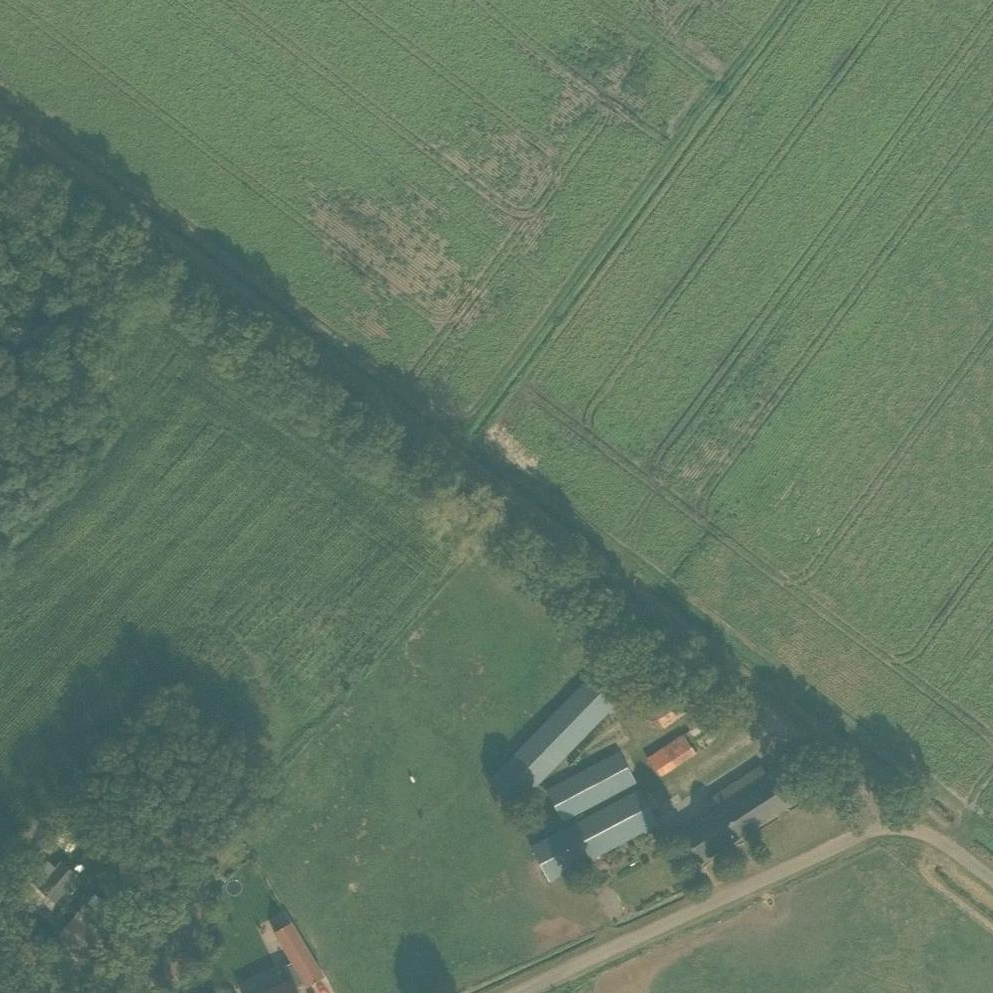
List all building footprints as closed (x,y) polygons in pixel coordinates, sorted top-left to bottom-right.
[(649,705),(664,727),(699,704),(684,681),(649,705)] [(492,781),(515,804),(612,705),(588,683),(492,781)] [(648,756),(661,776),(740,724),(726,704),(648,756)] [(547,789),(563,819),(635,781),(619,751),(547,789)] [(682,833),(701,862),(807,793),(789,764),(769,776),(761,765),(708,799),(716,811),(682,833)] [(532,849),(549,879),(657,822),(641,791),(532,849)] [(31,880),(54,901),(77,875),(62,861),(56,868),(48,860),(31,880)] [(80,862),(75,868),(79,872),(85,866),(80,862)] [(71,950),(85,961),(119,920),(109,911),(104,917),(87,903),(62,934),(75,945),(71,950)] [(259,992),(299,992),(297,988),(305,985),(309,990),(326,979),(292,925),(275,935),(292,962),(284,965),(290,978),(259,992)]
